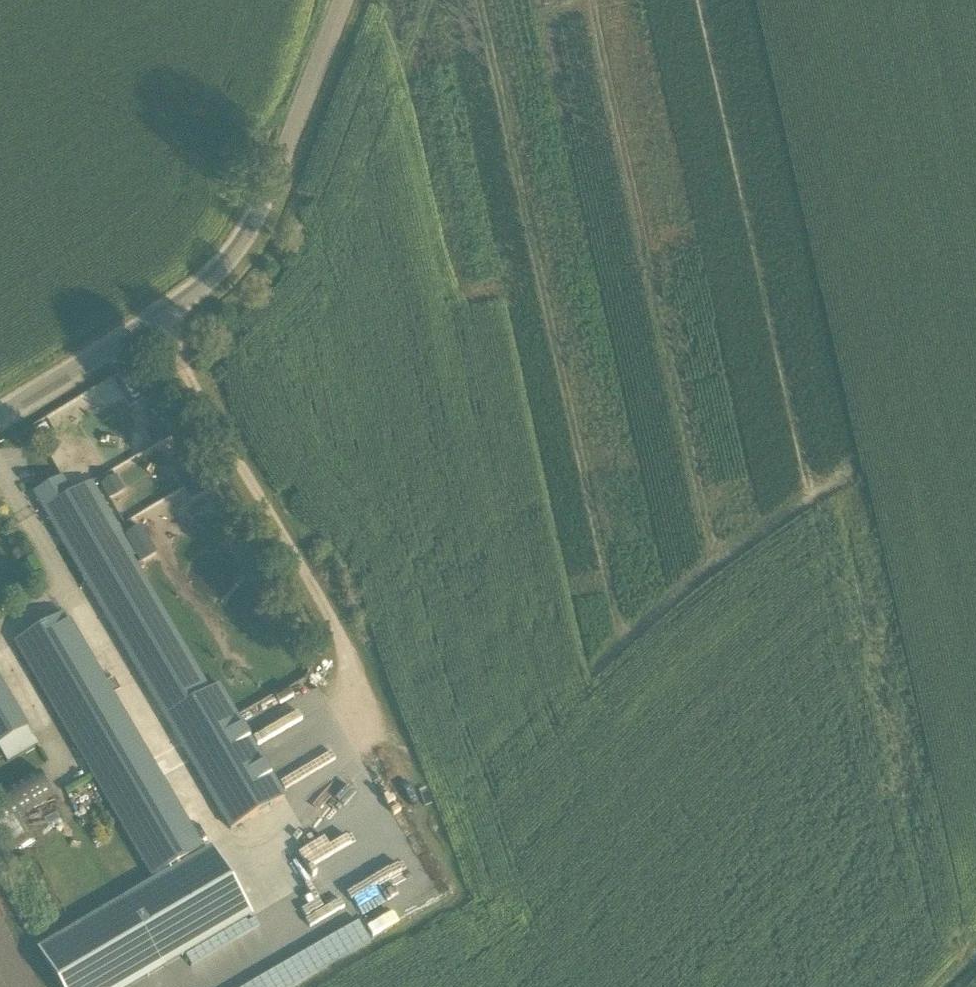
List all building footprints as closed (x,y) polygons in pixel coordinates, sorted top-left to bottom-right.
[(62,477),(35,493),(180,741),(191,760),(219,808),(232,828),(286,798),(273,776),(221,686),(211,692),(102,506),(118,498),(109,480),(92,489),(90,484),(72,494),(62,477)] [(15,642),(118,819),(152,879),(123,896),(37,948),(60,986),(131,986),(165,967),(253,916),(211,845),(202,850),(168,790),(161,779),(150,759),(105,683),(95,666),(64,613),(15,642)] [(27,729),(0,683),(0,745),(27,729)] [(0,793),(0,822),(2,826),(54,795),(39,770),(0,793)] [(338,829),(321,836),(319,831),(295,841),(306,869),(321,862),(317,852),(343,841),(338,829)] [(10,851),(31,840),(27,832),(6,844),(10,851)]
